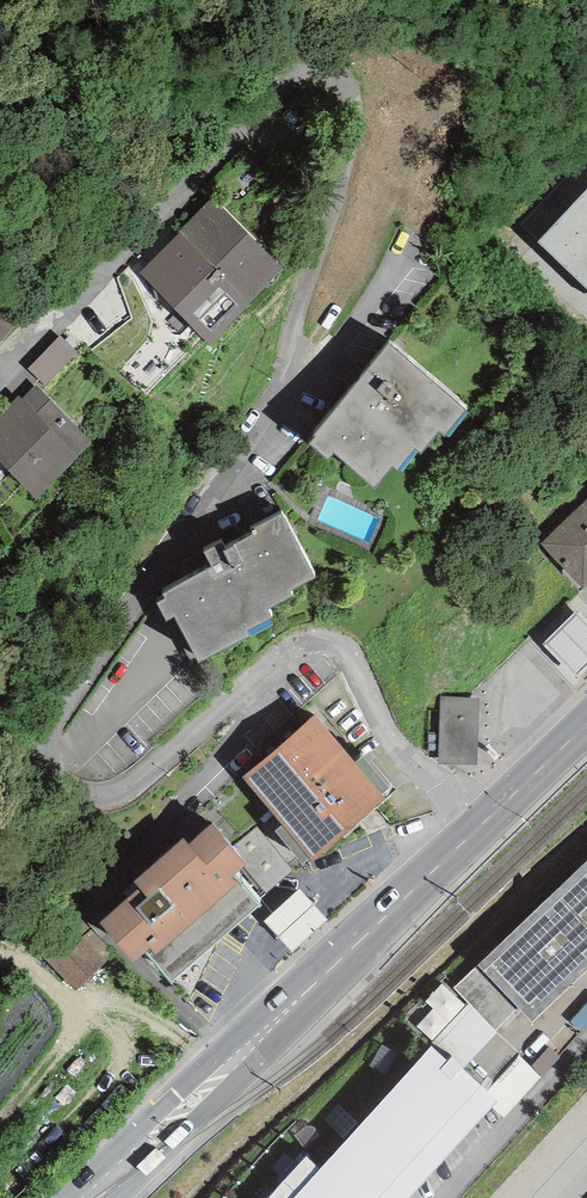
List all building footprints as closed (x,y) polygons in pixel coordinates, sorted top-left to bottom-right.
[(540,243),(586,287),(586,192),(540,243)] [(212,198),(174,237),(249,305),(285,268),(212,198)] [(211,343),(249,305),(174,237),(140,273),(211,343)] [(14,326),(0,315),(0,343),(14,326)] [(60,336),(28,368),(46,386),(79,353),(60,336)] [(315,437),(310,444),(328,461),(334,454),(374,489),(393,467),(397,471),(415,449),(421,454),(439,433),(445,438),(467,411),(389,343),(313,436),(315,437)] [(36,499),(92,443),(36,385),(22,399),(19,396),(0,414),(0,461),(36,499)] [(542,544),(585,589),(586,587),(586,502),(542,544)] [(175,617),(200,663),(250,637),(247,631),(273,618),(269,610),(293,597),(290,592),(316,579),(282,515),(251,529),(254,534),(234,544),(235,546),(227,550),(223,542),(204,553),(213,567),(163,595),(165,599),(157,604),(167,622),(175,617)] [(577,611),(542,643),(575,677),(586,666),(586,621),(577,611)] [(480,698),(440,697),(439,764),(478,765),(480,698)] [(386,797),(384,795),(394,787),(365,753),(355,762),(315,717),(243,779),(283,826),(311,857),(314,860),(386,797)] [(182,839),(134,881),(140,888),(100,922),(134,963),(145,953),(170,982),(261,905),(236,876),(247,866),(212,825),(188,846),(182,839)] [(311,857),(283,826),(276,832),(303,864),(311,857)] [(478,965),(454,988),(468,1003),(497,1031),(519,1008),(532,1022),(586,970),(586,862),(478,965)] [(300,889),(264,921),(292,954),(329,921),(300,889)] [(82,919),(40,954),(65,981),(75,991),(107,961),(98,953),(105,947),(82,919)] [(468,1003),(432,1040),(451,1058),(462,1068),(497,1031),(468,1003)] [(492,1109),(499,1101),(487,1091),(462,1068),(451,1058),(448,1061),(432,1045),(320,1169),(294,1197),(410,1197),(492,1109)] [(530,1068),(541,1078),(559,1057),(548,1048),(530,1068)] [(530,1068),(518,1057),(487,1091),(499,1101),(492,1109),(503,1119),(541,1078),(530,1068)] [(320,1169),(307,1157),(270,1197),(294,1197),(320,1169)]
